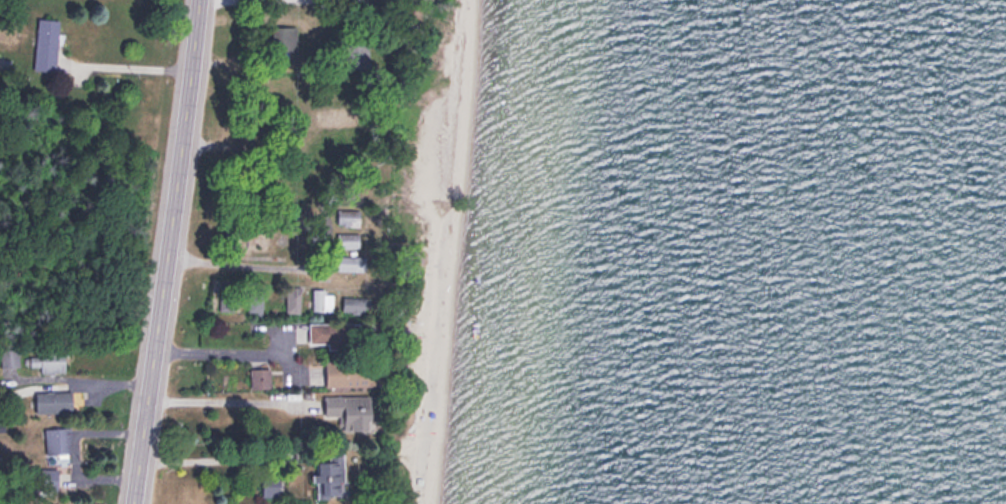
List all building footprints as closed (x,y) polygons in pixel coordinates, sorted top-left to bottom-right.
[(60,19),(37,17),(33,69),(56,71),(60,19)] [(337,224),(360,224),(360,208),(337,208),(337,224)] [(337,246),(359,246),(359,232),(337,232),(337,246)] [(367,254),(334,254),(334,269),(367,269),(367,254)] [(221,305),(232,305),(232,283),(221,283),(221,305)] [(333,309),(333,289),(312,289),(312,309),(333,309)] [(362,295),(343,296),(343,308),(362,308),(362,295)] [(353,347),(354,322),(309,321),(309,346),(353,347)] [(18,342),(0,342),(0,365),(18,365),(18,342)] [(65,371),(65,352),(26,352),(26,365),(38,365),(38,371),(65,371)] [(271,387),(271,361),(250,361),(250,387),(271,387)] [(290,361),(290,385),(389,384),(389,361),(290,361)] [(73,411),(73,389),(35,389),(35,411),(73,411)] [(339,415),(339,430),(371,431),(372,395),(324,394),(324,415),(339,415)] [(70,427),(46,427),(46,460),(70,460),(70,427)] [(317,496),(345,496),(345,453),(317,454),(317,496)] [(279,478),(263,478),(263,494),(279,494),(279,478)]
